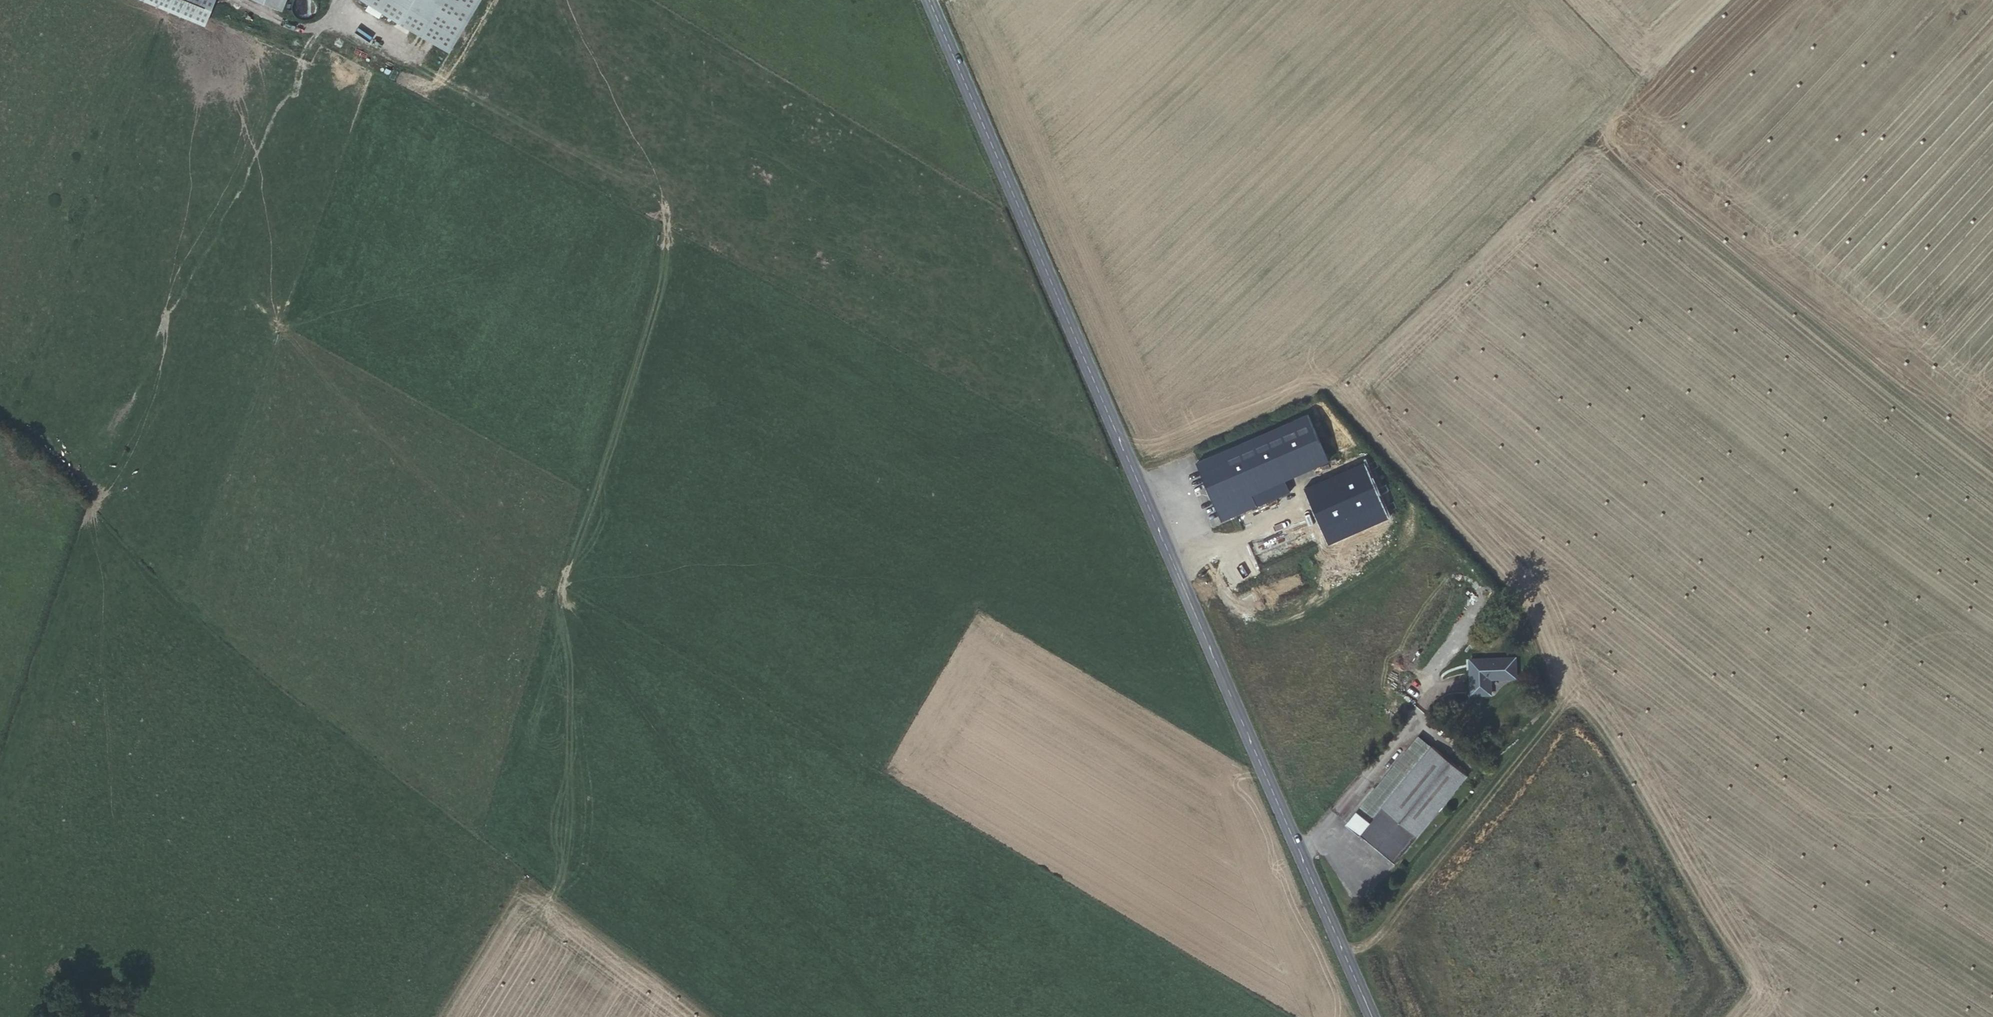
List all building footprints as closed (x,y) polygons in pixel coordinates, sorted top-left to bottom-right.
[(246,8),(283,25),(294,0),(249,0),(246,8)] [(427,36),(450,0),(371,0),(427,36)] [(1332,460),(1311,414),(1203,462),(1224,508),(1332,460)] [(1517,636),(1523,634),(1510,602),(1504,604),(1517,636)] [(1470,657),(1470,692),(1488,692),(1488,677),(1515,676),(1515,657),(1470,657)] [(1413,735),(1347,823),(1397,863),(1465,775),(1413,735)]
